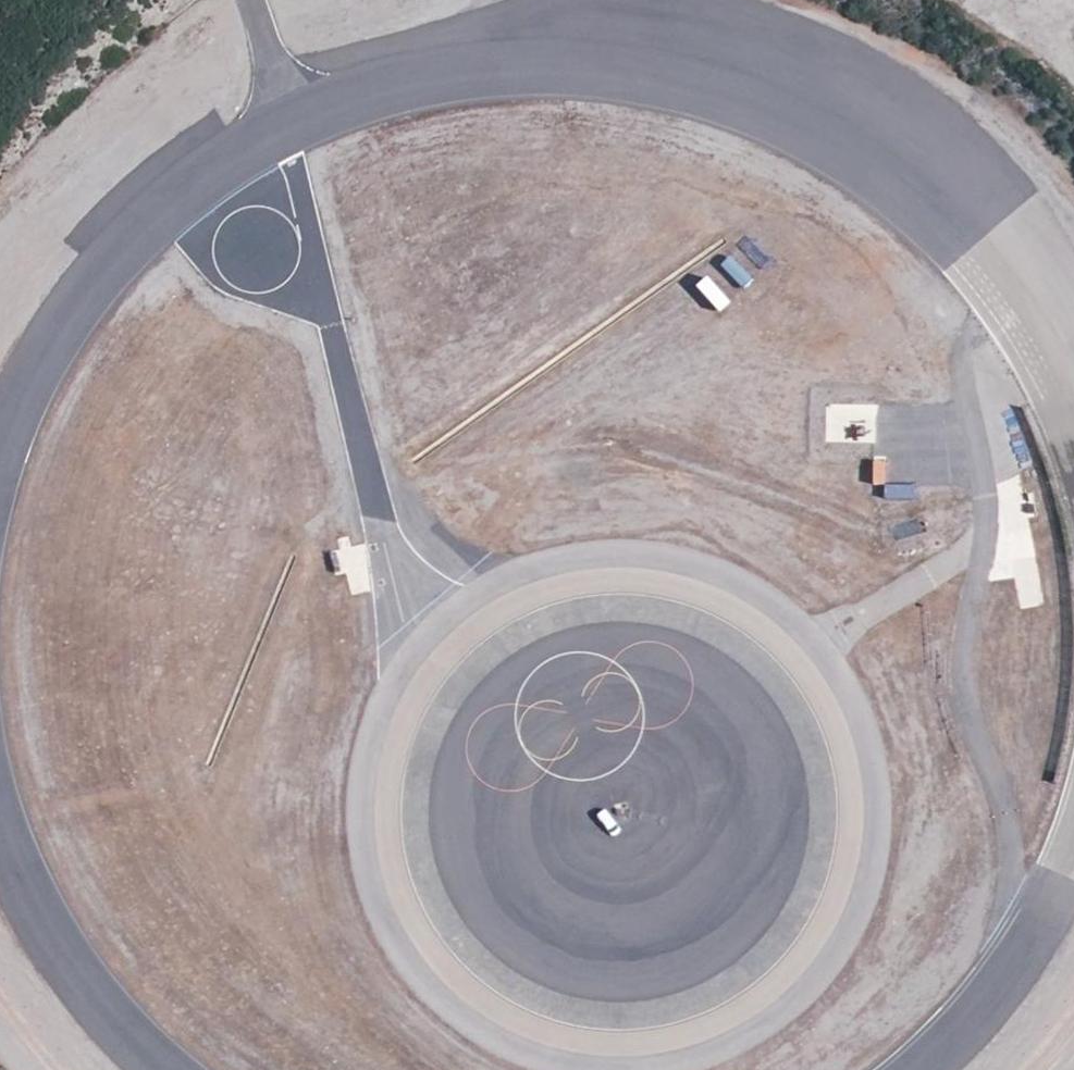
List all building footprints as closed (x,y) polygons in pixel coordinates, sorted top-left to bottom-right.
[(780,476),(791,475),(789,447),(778,447),(780,476)] [(887,497),(915,498),(916,485),(887,484),(887,497)]
